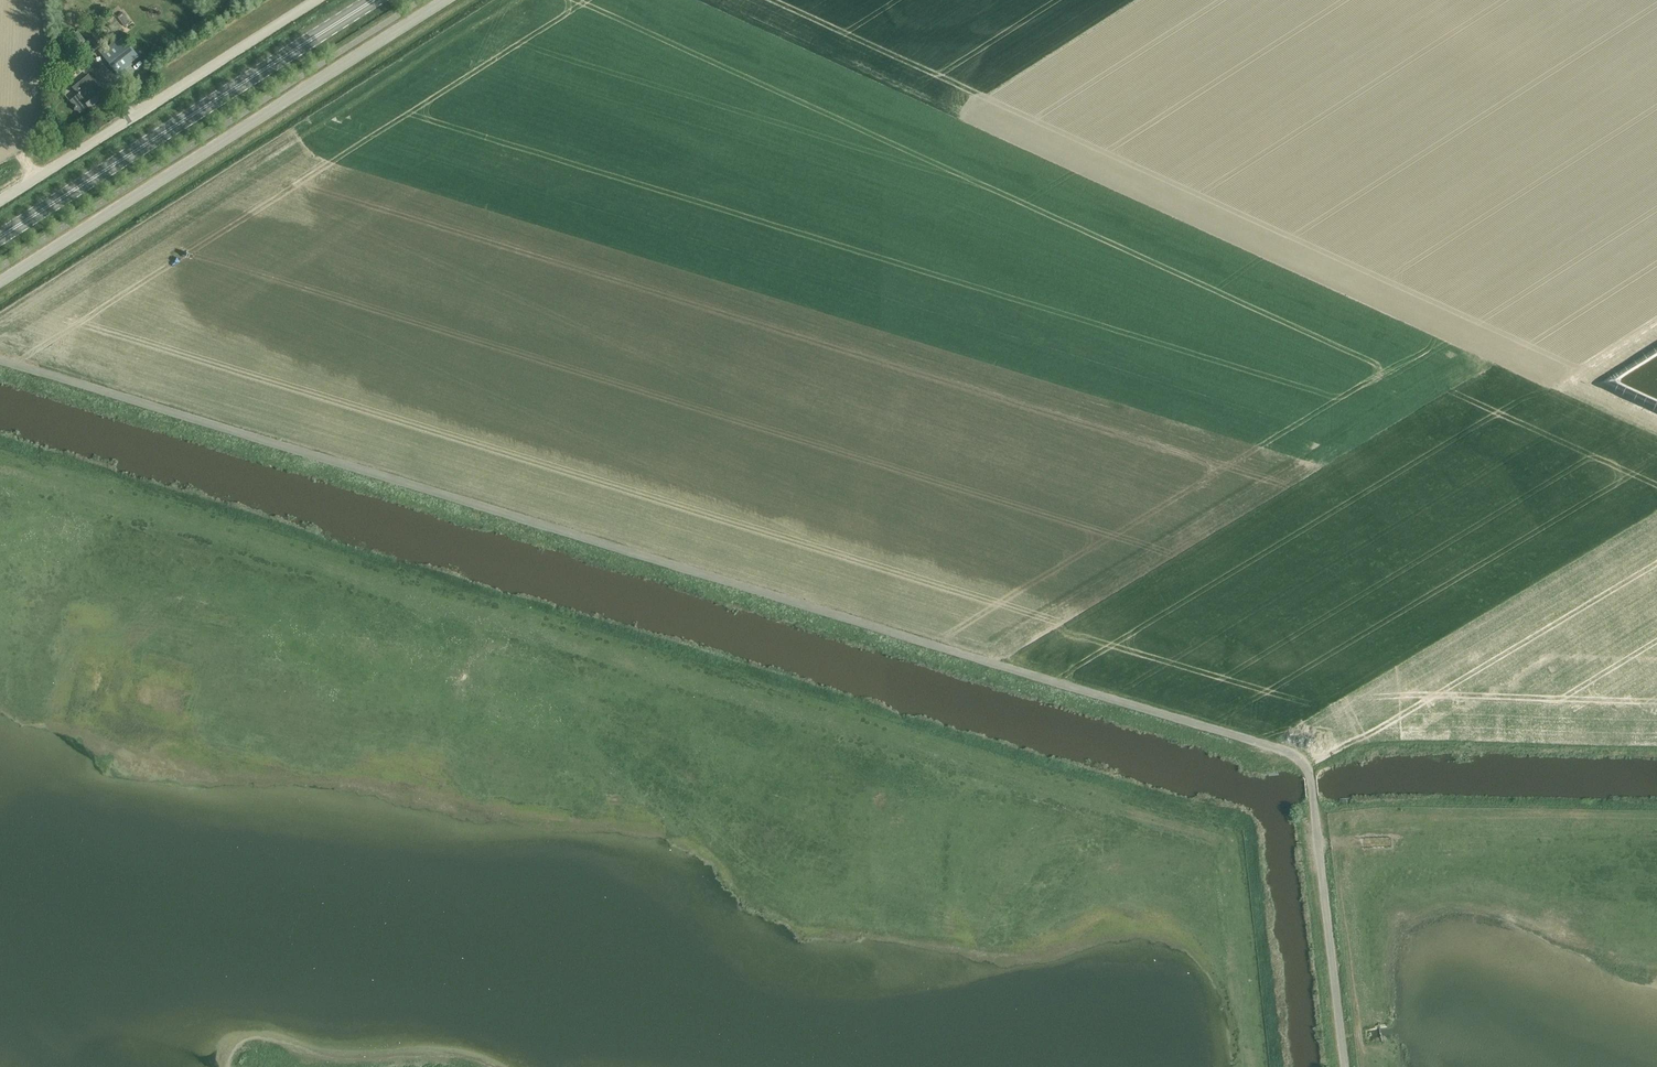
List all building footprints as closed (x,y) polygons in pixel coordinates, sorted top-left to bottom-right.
[(116,73),(129,63),(115,45),(102,55),(116,73)] [(77,58),(71,63),(77,70),(83,65),(77,58)] [(73,88),(78,94),(69,100),(74,107),(74,110),(78,110),(79,113),(82,111),(85,111),(86,108),(87,106),(89,109),(104,96),(88,76),(73,88)]
